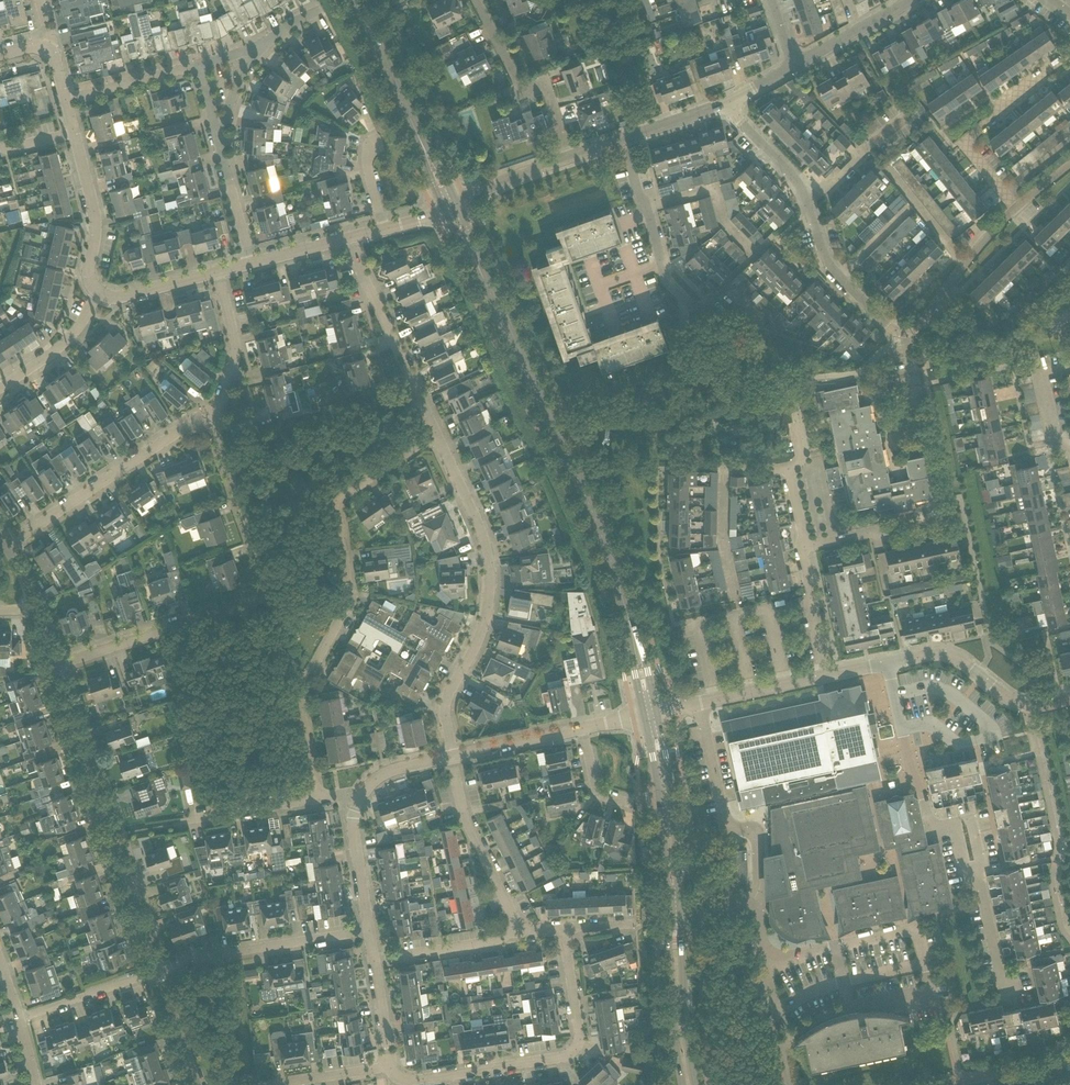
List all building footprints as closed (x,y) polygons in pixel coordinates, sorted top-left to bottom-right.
[(13,0),(3,0),(5,9),(9,23),(9,25),(19,23),(18,20),(27,18),(23,4),(14,7),(13,0)] [(60,0),(62,8),(95,0),(61,0),(60,0)] [(102,5),(108,4),(108,0),(95,0),(62,8),(64,16),(67,16),(70,27),(80,24),(92,21),(90,16),(104,12),(102,5)] [(120,5),(121,8),(130,6),(132,13),(136,12),(133,0),(119,0),(120,5)] [(136,12),(143,10),(141,3),(148,1),(147,0),(133,0),(136,12)] [(227,13),(219,17),(219,18),(216,19),(221,35),(235,27),(236,30),(245,25),(231,0),(220,0),(227,13)] [(260,0),(251,0),(244,3),(242,0),(231,0),(245,25),(253,21),(252,18),(265,11),(266,14),(267,13),(260,0)] [(288,0),(260,0),(267,13),(268,13),(266,11),(279,4),(280,6),(289,1),(288,0)] [(429,6),(440,28),(461,17),(457,9),(461,7),(457,0),(441,0),(429,6)] [(512,16),(531,10),(534,3),(527,0),(507,0),(512,16)] [(649,2),(649,0),(647,0),(643,1),(647,11),(652,9),(649,2)] [(696,0),(679,0),(676,1),(668,3),(661,6),(657,7),(660,15),(679,9),(680,13),(698,7),(696,0)] [(797,10),(815,4),(821,2),(820,0),(794,0),(797,10)] [(991,1),(990,0),(961,0),(958,1),(968,19),(980,12),(978,8),(991,1)] [(991,1),(1003,23),(1017,15),(1014,9),(1017,7),(1013,0),(1011,0),(1010,1),(1009,0),(990,0),(991,1)] [(949,6),(940,11),(949,25),(951,29),(957,25),(962,22),(967,31),(973,27),(972,26),(968,19),(958,1),(952,5),(953,7),(950,9),(949,6)] [(844,8),(842,2),(831,5),(833,12),(844,8)] [(819,17),(815,4),(797,10),(801,23),(819,17)] [(702,20),(698,7),(680,13),(685,26),(702,20)] [(221,35),(216,19),(213,20),(211,13),(200,16),(198,8),(188,10),(197,44),(206,42),(206,39),(220,35),(220,38),(221,38),(221,35)] [(846,15),(844,8),(833,12),(836,18),(846,15)] [(5,9),(0,11),(0,28),(1,27),(1,25),(8,23),(9,23),(5,9)] [(655,19),(652,9),(647,11),(650,21),(655,19)] [(197,44),(188,10),(179,12),(183,28),(168,32),(172,48),(173,50),(174,50),(173,47),(187,44),(188,46),(197,44)] [(955,36),(949,25),(940,11),(932,15),(934,18),(931,20),(930,17),(923,21),(933,39),(942,34),(948,40),(955,36)] [(148,56),(140,22),(139,23),(138,16),(137,12),(128,14),(134,40),(119,44),(123,57),(124,63),(125,62),(124,60),(138,56),(139,59),(148,56)] [(1031,18),(1028,13),(1019,18),(1022,23),(1031,18)] [(162,33),(153,35),(148,14),(138,16),(139,23),(140,22),(148,56),(158,54),(157,52),(172,48),(168,32),(167,26),(161,28),(162,33)] [(823,29),(820,19),(819,17),(801,23),(806,35),(823,29)] [(1022,23),(1019,18),(1011,23),(1014,28),(1022,23)] [(933,39),(923,21),(917,25),(918,27),(915,28),(914,26),(905,30),(913,45),(916,48),(921,45),(933,39)] [(109,32),(108,32),(107,27),(94,30),(72,35),(75,46),(72,47),(74,55),(113,45),(109,32)] [(557,51),(553,40),(548,27),(523,36),(528,52),(532,51),(534,58),(557,51)] [(753,30),(746,32),(749,42),(755,61),(769,56),(765,46),(771,44),(766,28),(756,32),(754,32),(753,30)] [(1007,28),(998,33),(1001,38),(1010,33),(1007,28)] [(660,39),(657,32),(656,29),(650,31),(653,41),(660,39)] [(913,45),(905,30),(897,35),(901,42),(898,43),(897,41),(890,45),(900,62),(912,56),(918,52),(916,48),(913,45)] [(1055,46),(1044,31),(1033,39),(1044,53),(1055,46)] [(990,45),(1001,38),(998,33),(986,40),(990,45)] [(755,61),(749,42),(742,45),(738,34),(732,35),(725,38),(728,48),(729,47),(731,53),(737,51),(742,65),(755,61)] [(305,42),(312,53),(318,63),(324,59),(327,64),(336,66),(342,62),(327,38),(321,42),(318,37),(313,39),(312,38),(305,42)] [(1044,53),(1033,39),(1023,46),(1033,61),(1044,53)] [(453,50),(451,45),(449,41),(437,48),(441,56),(453,50)] [(987,46),(984,41),(975,46),(978,51),(987,46)] [(116,59),(123,57),(119,44),(113,46),(113,45),(74,55),(76,63),(79,63),(82,74),(104,68),(102,63),(116,59)] [(900,62),(890,45),(884,48),(885,50),(882,52),(881,49),(872,54),(883,74),(888,72),(888,69),(900,62)] [(472,46),(462,51),(457,53),(460,58),(452,62),(453,63),(447,66),(453,78),(459,75),(460,76),(467,73),(472,83),(487,75),(484,70),(491,67),(484,52),(477,56),(472,46)] [(978,51),(975,46),(966,51),(969,56),(978,51)] [(1033,61),(1023,46),(1012,54),(1022,68),(1033,61)] [(733,60),(731,53),(729,47),(728,48),(716,52),(718,59),(711,61),(718,81),(732,76),(727,63),(733,60)] [(320,67),(318,63),(312,53),(304,61),(294,51),(290,55),(288,53),(282,59),(284,61),(299,77),(300,76),(305,71),(308,74),(310,74),(313,72),(316,72),(320,67)] [(925,51),(919,54),(922,60),(928,57),(925,51)] [(1022,68),(1012,54),(1005,58),(1002,54),(998,57),(1001,61),(1011,76),(1022,68)] [(718,81),(711,61),(704,64),(701,56),(689,61),(690,64),(696,82),(703,80),(705,86),(718,81)] [(959,62),(957,57),(948,61),(951,66),(959,62)] [(305,83),(300,76),(299,77),(284,61),(278,70),(280,71),(279,74),(273,71),(270,75),(268,75),(264,81),(275,88),(285,95),(285,94),(289,97),(291,99),(298,87),(300,88),(305,83)] [(942,72),(951,66),(948,61),(939,67),(942,72)] [(1011,76),(1001,61),(990,69),(1000,84),(1011,76)] [(869,84),(863,73),(857,63),(843,71),(846,76),(840,79),(850,97),(856,94),(855,92),(869,84)] [(696,82),(690,64),(679,68),(681,72),(672,75),(680,98),(693,93),(690,84),(696,82)] [(581,65),(573,68),(563,71),(566,81),(567,80),(572,95),(583,91),(589,89),(581,65)] [(934,69),(933,70),(925,74),(928,79),(937,74),(934,69)] [(1000,84),(990,69),(979,76),(989,91),(1000,84)] [(33,89),(42,87),(39,73),(30,75),(29,73),(20,75),(26,99),(28,108),(28,109),(38,107),(33,89)] [(982,88),(975,79),(971,73),(961,81),(971,96),(982,88)] [(928,79),(925,74),(917,79),(919,84),(928,79)] [(26,99),(20,75),(10,78),(11,80),(2,82),(6,96),(8,102),(16,100),(17,104),(22,103),(24,113),(29,112),(28,109),(28,108),(26,99)] [(680,98),(672,75),(659,80),(660,82),(653,84),(659,101),(665,99),(666,102),(680,98)] [(850,97),(840,79),(834,83),(831,78),(817,86),(829,107),(843,99),(844,101),(850,97)] [(971,96),(961,81),(950,89),(960,103),(971,96)] [(346,82),(340,87),(339,96),(343,100),(337,105),(345,116),(352,124),(358,119),(357,118),(362,114),(353,103),(359,98),(346,82)] [(1069,84),(1059,92),(1069,106),(1069,85),(1069,84)] [(254,100),(251,108),(262,111),(274,116),(277,108),(284,111),(289,97),(285,94),(285,95),(275,88),(271,100),(257,95),(256,101),(254,100)] [(796,94),(804,101),(806,103),(811,98),(802,88),(796,94)] [(604,118),(601,107),(599,103),(607,100),(612,103),(619,100),(615,89),(580,100),(582,106),(578,108),(581,118),(579,119),(582,128),(595,123),(594,121),(604,118)] [(888,99),(883,89),(877,93),(882,102),(888,99)] [(960,103),(950,89),(939,96),(949,111),(960,103)] [(151,93),(153,99),(155,101),(156,106),(162,105),(164,112),(177,109),(187,106),(185,98),(183,99),(182,93),(168,97),(166,90),(151,93)] [(1063,105),(1059,99),(1052,91),(1042,99),(1053,113),(1063,105)] [(949,111),(939,96),(928,104),(938,119),(949,111)] [(1053,113),(1042,99),(1031,107),(1042,121),(1053,113)] [(764,113),(761,116),(771,126),(784,114),(789,108),(784,104),(779,109),(774,104),(773,104),(772,102),(771,101),(762,106),(759,109),(762,112),(762,111),(764,113)] [(805,108),(810,113),(816,107),(811,102),(805,108)] [(111,111),(115,110),(114,103),(101,106),(102,113),(91,116),(94,128),(114,123),(111,111)] [(1042,121),(1031,107),(1021,116),(1032,130),(1042,121)] [(812,115),(817,120),(823,114),(818,109),(812,115)] [(492,121),(497,135),(501,133),(503,141),(511,138),(512,141),(520,138),(520,140),(528,137),(529,142),(538,139),(536,135),(542,133),(541,129),(547,127),(541,111),(532,114),(531,110),(522,113),(524,118),(511,122),(509,116),(492,121)] [(781,136),(793,123),(784,114),(771,126),(781,136)] [(1032,130),(1021,116),(1010,124),(1022,138),(1032,130)] [(821,124),(826,129),(832,124),(827,119),(821,124)] [(1068,122),(1065,119),(1061,123),(1069,134),(1069,120),(1068,122)] [(197,143),(194,131),(191,132),(188,121),(164,127),(170,150),(177,148),(197,143)] [(267,128),(274,129),(277,129),(277,122),(260,121),(260,128),(246,127),(245,139),(266,141),(267,128)] [(843,130),(846,134),(851,129),(844,122),(839,127),(843,130)] [(117,135),(114,123),(94,128),(98,141),(109,138),(110,144),(123,141),(131,139),(129,134),(127,133),(117,135)] [(790,145),(803,133),(793,123),(781,136),(790,145)] [(1069,134),(1061,123),(1055,127),(1057,130),(1052,134),(1059,142),(1069,134)] [(1022,138),(1010,124),(1000,132),(1011,146),(1022,138)] [(339,128),(328,127),(322,126),(320,140),(327,140),(326,148),(344,150),(345,144),(346,144),(347,137),(335,135),(336,128),(339,129),(339,128)] [(723,126),(711,129),(716,149),(715,149),(716,152),(718,156),(723,155),(724,153),(723,147),(728,145),(723,126)] [(297,127),(294,141),(301,142),(303,128),(297,127)] [(836,139),(841,133),(837,128),(831,134),(836,139)] [(716,149),(711,129),(698,133),(704,155),(705,155),(709,153),(708,151),(715,149),(716,149)] [(855,134),(851,129),(846,134),(851,138),(855,134)] [(1011,146),(1000,132),(990,141),(1001,155),(1011,146)] [(704,155),(698,133),(699,137),(687,140),(692,159),(693,162),(698,161),(697,158),(705,156),(705,155),(704,155)] [(812,143),(817,138),(813,134),(808,139),(803,133),(790,145),(800,155),(812,143)] [(851,143),(843,135),(841,133),(836,139),(833,142),(842,152),(851,143)] [(1059,142),(1052,134),(1042,142),(1049,151),(1059,142)] [(923,157),(938,146),(929,135),(915,147),(923,157)] [(822,153),(818,149),(824,143),(818,137),(817,138),(812,143),(800,155),(809,165),(822,153)] [(265,153),(266,141),(245,139),(245,140),(242,139),(241,150),(244,150),(244,152),(258,153),(259,160),(274,159),(273,153),(265,153)] [(692,159),(687,140),(675,144),(680,162),(680,163),(681,166),(686,164),(685,161),(692,159)] [(126,149),(124,141),(123,141),(110,144),(112,151),(101,154),(104,166),(124,161),(129,159),(126,149)] [(1049,151),(1042,142),(1032,150),(1038,159),(1049,151)] [(199,162),(197,156),(200,155),(197,143),(177,148),(170,150),(169,150),(174,169),(199,162)] [(680,162),(675,144),(663,147),(668,166),(668,169),(674,168),(673,164),(680,163),(680,162)] [(932,168),(946,156),(938,146),(923,157),(932,168)] [(315,158),(313,176),(326,173),(336,170),(336,169),(331,169),(332,162),(346,164),(347,150),(344,150),(326,148),(319,147),(318,156),(315,158)] [(668,166),(663,147),(650,150),(656,172),(662,171),(661,168),(668,166)] [(1038,159),(1032,150),(1026,155),(1021,159),(1028,167),(1038,159)] [(34,165),(35,170),(42,168),(42,167),(59,163),(55,151),(39,155),(41,163),(34,165)] [(831,163),(824,155),(822,153),(809,165),(819,175),(831,163)] [(940,178),(954,166),(946,156),(932,168),(940,178)] [(267,166),(275,164),(274,159),(259,160),(260,168),(247,171),(250,184),(270,178),(267,166)] [(1028,167),(1021,159),(1011,167),(1018,175),(1028,167)] [(127,173),(124,161),(104,166),(107,178),(118,176),(120,182),(133,178),(131,172),(127,173)] [(748,185),(763,171),(754,161),(737,177),(741,181),(743,179),(748,184),(748,185)] [(201,169),(199,162),(174,169),(175,175),(183,173),(186,185),(206,180),(203,168),(201,169)] [(62,175),(59,163),(42,167),(42,168),(44,175),(37,177),(38,182),(45,180),(62,175)] [(901,176),(909,169),(905,163),(896,170),(901,176)] [(880,177),(884,173),(877,165),(872,170),(871,170),(861,179),(879,198),(884,193),(879,188),(885,182),(880,177)] [(948,188),(962,177),(954,166),(940,178),(948,188)] [(731,170),(731,167),(721,169),(724,178),(723,178),(724,179),(731,177),(733,176),(731,170)] [(905,181),(913,174),(909,169),(901,176),(905,181)] [(757,194),(772,180),(763,171),(748,185),(748,184),(746,186),(750,191),(752,188),(757,193),(757,194)] [(65,188),(62,175),(45,180),(47,187),(40,189),(41,194),(48,192),(65,188)] [(334,177),(323,180),(317,182),(319,189),(322,188),(324,194),(330,193),(332,199),(330,200),(348,196),(351,195),(348,182),(336,185),(334,177)] [(956,198),(970,187),(962,177),(948,188),(956,198)] [(135,185),(133,178),(120,182),(122,188),(111,191),(114,204),(133,198),(130,186),(135,185)] [(273,190),(270,178),(250,184),(247,184),(249,194),(252,193),(253,196),(266,192),(268,199),(283,195),(281,188),(273,190)] [(879,198),(861,179),(851,189),(869,207),(879,198)] [(196,196),(207,193),(210,192),(206,180),(186,185),(188,192),(180,194),(179,195),(178,196),(177,197),(176,198),(176,199),(178,207),(198,202),(196,196)] [(781,189),(772,180),(757,194),(757,193),(755,196),(760,201),(762,199),(766,202),(766,203),(776,193),(776,194),(781,189)] [(732,189),(731,182),(721,185),(722,192),(732,189)] [(672,183),(658,186),(661,197),(675,193),(674,191),(672,183)] [(917,196),(925,189),(921,184),(913,191),(917,196)] [(965,209),(979,197),(970,187),(956,198),(965,209)] [(68,200),(65,188),(48,192),(50,200),(43,201),(45,206),(51,204),(68,200)] [(869,207),(851,189),(842,198),(854,211),(859,217),(869,207)] [(921,201),(930,194),(925,189),(917,196),(921,201)] [(785,202),(776,194),(776,193),(766,203),(766,202),(759,209),(763,213),(765,211),(770,216),(768,218),(785,202)] [(899,211),(908,202),(901,194),(891,203),(887,207),(895,214),(899,211)] [(279,215),(276,203),(284,201),(283,195),(268,199),(269,205),(256,208),(257,211),(253,211),(256,221),(259,221),(279,215)] [(142,196),(133,198),(114,204),(117,216),(128,213),(130,220),(149,215),(148,208),(145,209),(142,196)] [(349,201),(348,196),(330,200),(332,207),(325,209),(327,215),(327,216),(329,222),(342,219),(341,212),(352,208),(351,201),(349,201)] [(710,197),(698,200),(701,212),(713,209),(710,197)] [(987,208),(979,197),(965,209),(973,219),(987,208)] [(854,211),(842,198),(832,208),(844,221),(854,211)] [(71,212),(68,200),(51,204),(53,212),(46,213),(48,218),(71,212)] [(794,212),(785,202),(768,218),(772,222),(774,220),(779,226),(794,212)] [(685,211),(683,204),(664,209),(668,222),(687,216),(687,217),(689,216),(688,210),(685,211)] [(731,220),(740,210),(739,205),(727,208),(730,219),(731,220)] [(934,217),(942,210),(938,205),(929,211),(934,217)] [(895,214),(887,207),(878,216),(885,224),(889,220),(895,214)] [(18,209),(5,212),(8,224),(21,220),(18,209)] [(717,221),(713,209),(701,212),(705,225),(717,221)] [(1064,209),(1054,218),(1067,231),(1069,228),(1069,215),(1064,209)] [(748,220),(745,217),(745,216),(740,211),(740,210),(731,220),(739,229),(748,220)] [(938,222),(946,215),(942,210),(934,217),(938,222)] [(291,224),(297,222),(294,212),(289,213),(291,224)] [(289,225),(286,214),(279,215),(259,221),(262,233),(276,229),(277,236),(292,232),(290,225),(289,225)] [(619,237),(620,237),(613,216),(563,234),(566,243),(547,250),(547,251),(551,261),(550,261),(551,262),(533,268),(534,273),(562,352),(564,357),(577,352),(578,353),(578,352),(581,362),(597,357),(603,372),(621,365),(630,364),(627,357),(633,355),(635,360),(634,360),(635,361),(637,360),(646,358),(644,352),(649,350),(651,354),(650,354),(651,355),(653,354),(662,352),(660,346),(666,344),(666,345),(667,344),(660,323),(609,341),(610,343),(602,346),(601,344),(600,345),(600,347),(596,348),(595,346),(594,346),(591,338),(564,261),(572,258),(572,259),(574,258),(583,256),(580,250),(586,248),(588,253),(587,253),(588,253),(590,253),(599,251),(597,245),(602,243),(604,247),(603,247),(604,248),(606,247),(615,245),(613,239),(619,237)] [(688,223),(687,217),(687,216),(668,222),(671,234),(690,229),(693,228),(691,223),(688,223)] [(876,233),(885,224),(878,216),(868,225),(876,233)] [(917,224),(909,216),(906,219),(914,227),(917,224)] [(954,217),(950,220),(955,226),(959,223),(954,217)] [(1061,236),(1067,231),(1054,218),(1045,227),(1062,245),(1066,241),(1061,236)] [(218,235),(224,233),(229,232),(226,219),(215,222),(216,227),(204,230),(209,249),(221,246),(218,235)] [(757,229),(748,220),(739,229),(748,238),(757,229)] [(70,242),(73,229),(62,227),(56,225),(54,233),(47,232),(46,236),(53,238),(70,242)] [(866,243),(876,233),(868,225),(858,235),(866,243)] [(142,226),(135,227),(138,236),(139,236),(145,234),(142,226)] [(907,234),(899,226),(896,229),(904,237),(907,234)] [(959,231),(955,226),(947,233),(950,237),(959,231)] [(1062,245),(1045,227),(1035,236),(1048,249),(1053,244),(1058,249),(1062,245)] [(209,249),(204,230),(191,233),(190,228),(183,230),(187,243),(193,241),(196,252),(209,249)] [(698,247),(696,240),(694,235),(692,236),(690,229),(671,234),(674,246),(679,245),(681,256),(691,251),(698,247)] [(729,239),(726,236),(727,234),(721,229),(712,237),(718,243),(719,242),(723,245),(729,239)] [(765,240),(762,237),(763,235),(757,229),(748,238),(754,244),(756,243),(759,246),(765,240)] [(180,244),(187,243),(183,230),(177,232),(173,233),(172,230),(164,232),(166,239),(171,259),(183,256),(180,244)] [(166,239),(164,232),(152,236),(151,233),(145,234),(146,239),(149,252),(156,251),(158,262),(171,259),(166,239)] [(149,252),(146,239),(145,234),(139,236),(139,238),(134,239),(136,247),(128,249),(129,250),(126,251),(125,253),(124,256),(125,258),(127,260),(129,261),(131,261),(133,269),(146,265),(143,254),(149,252)] [(943,251),(936,243),(931,238),(927,234),(917,244),(921,248),(933,261),(943,251)] [(897,243),(890,235),(886,239),(894,247),(897,243)] [(67,254),(70,242),(53,238),(51,245),(45,244),(43,249),(50,250),(67,254)] [(726,248),(732,242),(729,239),(723,245),(726,248)] [(1029,262),(1038,252),(1026,239),(1016,249),(1029,262)] [(921,248),(917,244),(907,253),(911,258),(924,270),(933,261),(921,248)] [(888,253),(880,245),(877,248),(884,256),(888,253)] [(745,253),(739,247),(732,254),(741,263),(747,257),(743,254),(745,253)] [(764,271),(778,257),(769,248),(753,264),(757,268),(759,266),(764,271)] [(695,272),(711,256),(707,253),(705,255),(700,249),(686,263),(695,272)] [(1029,262),(1016,249),(1007,258),(1019,271),(1029,262)] [(64,267),(67,254),(50,250),(48,258),(42,256),(40,261),(64,267)] [(911,258),(907,253),(903,257),(907,262),(902,267),(914,280),(924,270),(911,258)] [(868,272),(878,262),(870,254),(860,264),(868,272)] [(386,268),(384,273),(390,275),(391,278),(394,277),(395,276),(398,283),(426,270),(422,263),(411,268),(409,265),(405,255),(385,265),(386,268)] [(704,281),(720,265),(716,262),(714,264),(709,259),(711,257),(711,256),(695,272),(704,281)] [(773,280),(787,266),(778,257),(764,271),(761,273),(766,277),(768,275),(772,280),(773,280)] [(1019,271),(1007,258),(997,267),(1010,280),(1014,276),(1019,271)] [(713,291),(728,276),(729,275),(725,271),(723,273),(718,268),(720,266),(720,265),(704,281),(713,291)] [(782,289),(796,275),(787,266),(773,280),(772,280),(770,282),(774,286),(777,284),(781,289),(782,289)] [(60,283),(63,271),(46,267),(44,275),(38,273),(33,272),(32,277),(36,278),(43,280),(43,279),(60,283)] [(914,280),(902,267),(892,277),(904,289),(914,280)] [(1010,280),(997,267),(988,277),(1000,289),(1010,280)] [(321,268),(312,270),(317,289),(318,294),(327,292),(326,290),(338,287),(341,286),(336,268),(326,271),(326,269),(321,270),(321,268)] [(317,289),(312,270),(303,272),(304,275),(299,276),(300,278),(290,280),(295,298),(298,298),(299,302),(311,299),(309,291),(317,289)] [(399,294),(397,300),(402,302),(404,305),(406,304),(423,296),(423,295),(417,283),(429,277),(426,270),(398,283),(401,289),(400,290),(397,291),(399,294)] [(1052,272),(1051,271),(1049,272),(1047,270),(1043,275),(1042,276),(1045,279),(1049,283),(1056,276),(1052,272)] [(904,289),(892,277),(887,271),(882,276),(887,281),(882,286),(894,299),(904,289)] [(752,283),(748,280),(741,272),(732,281),(743,291),(752,283)] [(805,285),(796,275),(782,289),(781,289),(779,291),(783,295),(785,293),(791,298),(805,285)] [(1000,290),(988,277),(978,286),(991,299),(1000,290)] [(57,296),(60,283),(43,279),(43,280),(36,278),(33,290),(40,292),(57,296)] [(1041,290),(1049,283),(1045,279),(1037,286),(1041,290)] [(274,280),(266,282),(271,301),(279,299),(279,302),(291,299),(291,296),(288,286),(281,287),(280,281),(275,282),(274,280)] [(810,304),(824,290),(815,280),(794,300),(798,304),(801,304),(806,300),(809,303),(810,304)] [(271,301),(266,282),(257,284),(258,286),(253,288),(255,294),(246,296),(250,310),(252,309),(264,306),(263,303),(271,301)] [(991,299),(978,286),(969,295),(981,308),(991,299)] [(406,315),(404,321),(410,323),(411,326),(416,324),(415,323),(432,315),(426,303),(432,300),(437,298),(433,290),(423,295),(423,296),(406,304),(409,310),(408,311),(405,312),(406,315)] [(753,300),(759,294),(756,290),(749,296),(753,300)] [(819,313),(833,299),(824,290),(810,304),(809,303),(802,310),(806,314),(813,307),(818,312),(819,313)] [(1033,290),(1027,297),(1031,301),(1037,294),(1033,290)] [(54,308),(57,296),(40,292),(38,299),(32,298),(30,303),(37,304),(54,308)] [(756,303),(762,297),(759,294),(753,300),(756,303)] [(1023,308),(1031,301),(1027,297),(1019,304),(1023,308)] [(220,329),(214,307),(203,310),(201,299),(188,302),(193,322),(195,330),(207,327),(210,322),(212,322),(214,331),(220,329)] [(827,322),(842,308),(833,299),(819,313),(818,312),(811,319),(815,323),(822,316),(827,321),(827,322)] [(780,312),(769,301),(761,310),(771,320),(780,312)] [(193,322),(188,302),(176,305),(179,317),(172,318),(176,331),(176,334),(177,335),(195,330),(193,322)] [(51,320),(54,308),(37,304),(35,311),(29,310),(27,315),(40,318),(51,320)] [(307,307),(308,315),(324,312),(323,304),(307,307)] [(307,317),(304,306),(297,308),(300,319),(307,317)] [(356,314),(352,315),(350,308),(339,311),(324,315),(321,316),(319,318),(321,322),(325,324),(326,324),(327,328),(335,326),(336,333),(359,327),(356,314)] [(850,317),(842,308),(827,322),(827,321),(820,328),(824,332),(831,325),(836,330),(839,327),(839,328),(850,317)] [(176,331),(172,318),(166,320),(163,309),(151,312),(156,331),(157,339),(176,334),(176,331)] [(434,323),(436,323),(446,318),(443,310),(432,315),(415,323),(416,324),(418,330),(417,331),(413,341),(419,342),(420,346),(425,344),(425,343),(440,336),(434,323)] [(1014,321),(1021,314),(1017,311),(1010,317),(1014,321)] [(156,331),(151,312),(138,315),(141,326),(134,328),(137,339),(138,341),(144,339),(145,342),(157,339),(156,331)] [(791,322),(780,312),(771,320),(765,327),(780,333),(791,322)] [(14,314),(9,318),(12,324),(17,321),(18,320),(14,314)] [(848,337),(862,323),(853,314),(850,317),(839,328),(839,327),(836,330),(832,334),(836,338),(843,332),(848,336),(848,337)] [(1013,322),(1014,321),(1010,317),(1003,325),(1006,329),(1013,322)] [(37,336),(31,327),(27,322),(20,326),(17,321),(12,324),(16,329),(17,329),(26,343),(37,336)] [(850,345),(853,342),(857,346),(858,345),(859,346),(860,346),(861,346),(862,346),(863,346),(863,345),(864,345),(864,344),(864,343),(864,342),(863,341),(871,332),(862,323),(848,337),(848,336),(830,354),(839,357),(850,346),(850,345)] [(363,341),(359,327),(336,333),(338,341),(331,343),(334,355),(349,351),(347,345),(363,341)] [(17,329),(16,329),(10,333),(6,328),(2,331),(6,336),(16,350),(26,343),(17,329)] [(276,328),(274,328),(263,331),(265,338),(258,339),(259,344),(257,344),(259,353),(278,348),(277,341),(280,340),(276,328)] [(425,356),(423,360),(428,362),(430,366),(433,364),(434,363),(450,356),(444,343),(445,343),(455,338),(452,330),(441,335),(442,335),(440,336),(425,343),(425,344),(428,350),(426,350),(423,352),(425,356)] [(128,343),(126,341),(118,332),(113,337),(109,332),(99,341),(112,356),(128,343)] [(6,336),(0,340),(0,350),(5,358),(16,350),(6,336)] [(112,356),(99,341),(89,350),(93,355),(88,359),(95,368),(97,370),(112,356)] [(286,346),(278,348),(259,353),(262,362),(264,361),(265,366),(271,364),(273,371),(287,367),(285,361),(286,360),(285,359),(289,358),(286,346)] [(461,350),(451,355),(450,356),(434,363),(437,370),(436,370),(433,372),(434,375),(432,380),(437,382),(439,385),(449,381),(459,377),(453,363),(465,358),(461,350)] [(210,376),(200,367),(205,361),(196,354),(194,352),(189,358),(186,358),(180,365),(180,368),(184,372),(201,386),(203,383),(204,384),(208,380),(207,379),(210,376)] [(367,372),(364,358),(351,361),(350,355),(335,358),(332,363),(334,364),(333,365),(334,366),(337,368),(339,367),(344,370),(346,369),(348,377),(367,372)] [(89,388),(84,380),(78,371),(72,375),(69,370),(58,378),(71,398),(72,399),(89,388)] [(293,391),(291,383),(286,384),(283,372),(265,377),(267,383),(265,384),(266,389),(264,389),(266,398),(285,393),(293,391)] [(371,385),(367,372),(348,377),(350,384),(343,386),(346,399),(350,398),(360,395),(358,388),(371,385)] [(188,397),(178,388),(183,383),(172,373),(167,379),(164,379),(160,384),(160,387),(165,390),(163,393),(179,407),(182,404),(183,405),(186,401),(185,400),(188,397)] [(1033,381),(1031,375),(1018,378),(1020,384),(1033,381)] [(971,380),(973,391),(974,394),(993,390),(990,376),(971,380)] [(71,398),(58,378),(47,385),(49,388),(43,392),(49,401),(52,405),(55,404),(57,408),(71,398)] [(470,378),(451,387),(441,392),(444,399),(450,396),(451,398),(449,399),(456,412),(476,403),(476,402),(470,390),(475,388),(470,378)] [(893,387),(891,378),(880,381),(882,389),(893,387)] [(1034,388),(1033,381),(1020,384),(1021,390),(1034,388)] [(890,483),(880,432),(877,433),(876,426),(874,426),(871,412),(872,412),(871,405),(860,407),(857,392),(858,392),(857,385),(824,391),(824,390),(816,391),(821,411),(829,410),(830,415),(830,417),(831,421),(840,462),(841,466),(843,475),(845,475),(851,503),(850,503),(851,510),(876,505),(877,511),(894,507),(895,513),(913,509),(912,502),(935,497),(933,490),(932,490),(930,481),(928,482),(927,477),(936,475),(932,454),(905,460),(910,479),(890,483)] [(96,387),(90,391),(96,399),(102,396),(96,387)] [(974,394),(968,395),(971,408),(972,407),(996,403),(993,390),(974,394)] [(168,414),(162,405),(156,396),(153,391),(142,399),(138,394),(132,398),(135,403),(143,415),(149,411),(157,422),(160,420),(161,421),(165,418),(165,417),(168,414)] [(293,393),(293,391),(266,398),(268,406),(271,406),(272,410),(278,409),(280,415),(294,412),(300,410),(298,403),(293,400),(295,396),(294,393),(293,393)] [(137,420),(143,415),(135,403),(132,398),(128,393),(124,396),(128,401),(125,403),(128,407),(123,410),(127,416),(121,420),(132,438),(136,436),(137,437),(141,434),(140,433),(144,431),(137,420)] [(44,411),(42,408),(41,406),(35,397),(30,401),(28,398),(26,399),(25,396),(18,401),(19,404),(16,406),(31,428),(36,425),(32,419),(44,411)] [(951,398),(946,399),(949,413),(954,412),(951,398)] [(481,400),(476,402),(476,403),(456,412),(451,414),(454,421),(461,418),(462,420),(460,421),(466,434),(487,425),(491,423),(493,421),(487,409),(485,410),(481,400)] [(1038,407),(1037,401),(1024,404),(1025,410),(1038,407)] [(999,415),(996,403),(972,407),(975,421),(980,420),(999,415)] [(31,428),(16,406),(5,413),(8,418),(3,422),(10,433),(23,425),(27,431),(31,428)] [(1039,413),(1038,407),(1025,410),(1027,416),(1039,413)] [(122,441),(126,439),(109,415),(103,419),(103,420),(92,428),(101,440),(107,436),(114,446),(118,444),(119,445),(123,442),(122,441)] [(502,418),(506,425),(510,423),(507,415),(502,418)] [(1002,428),(999,415),(980,420),(982,433),(1002,428)] [(495,432),(491,423),(487,425),(466,434),(461,436),(464,443),(471,440),(472,442),(470,443),(476,456),(476,457),(497,447),(491,434),(495,432)] [(1044,433),(1042,427),(1029,429),(1031,436),(1044,433)] [(101,455),(94,444),(101,440),(92,428),(75,440),(84,453),(90,462),(94,460),(94,462),(99,459),(98,457),(101,455)] [(982,433),(976,434),(979,447),(985,445),(1004,441),(1002,428),(982,433)] [(1045,439),(1044,433),(1031,436),(1032,442),(1045,439)] [(979,447),(977,447),(980,461),(988,459),(990,458),(997,457),(1007,455),(1004,441),(985,445),(979,447)] [(955,445),(956,451),(964,450),(963,443),(955,445)] [(13,458),(22,455),(18,445),(9,448),(13,458)] [(501,445),(497,447),(476,457),(476,456),(472,458),(475,465),(481,462),(482,464),(480,465),(486,479),(487,479),(507,469),(501,456),(506,454),(501,445)] [(83,471),(87,469),(71,446),(54,458),(62,470),(68,465),(76,476),(79,474),(80,475),(84,472),(83,471)] [(43,465),(36,469),(39,474),(45,483),(51,492),(55,490),(56,491),(60,488),(59,487),(63,485),(55,474),(62,470),(54,458),(43,465)] [(205,477),(199,459),(188,463),(187,460),(164,468),(169,481),(184,476),(190,490),(207,484),(204,477),(205,477)] [(1037,465),(1022,468),(1021,463),(1010,465),(1014,484),(1040,478),(1037,465)] [(8,464),(2,468),(8,477),(14,473),(8,464)] [(407,490),(411,498),(418,494),(417,492),(420,491),(426,493),(436,488),(437,489),(426,465),(417,469),(415,475),(405,480),(409,489),(407,490)] [(839,466),(825,469),(830,488),(843,486),(839,466)] [(1069,466),(1056,468),(1057,475),(1069,472),(1069,471),(1069,466)] [(511,467),(507,469),(487,479),(486,479),(482,481),(485,487),(492,484),(493,486),(491,487),(497,501),(518,491),(512,478),(516,476),(511,467)] [(695,472),(696,472),(689,471),(689,474),(669,473),(669,485),(688,486),(694,486),(695,472)] [(1057,475),(1059,481),(1069,479),(1069,472),(1057,475)] [(41,495),(44,493),(32,475),(21,482),(18,477),(11,482),(20,494),(26,490),(33,501),(36,498),(37,500),(42,497),(41,495)] [(731,485),(744,485),(744,476),(731,476),(731,485)] [(1014,484),(1009,485),(1011,498),(1017,497),(1023,495),(1042,491),(1040,478),(1014,484)] [(996,479),(987,482),(989,489),(998,487),(996,479)] [(20,494),(11,482),(10,480),(1,485),(0,490),(3,494),(0,497),(0,503),(9,517),(12,514),(13,516),(18,513),(17,511),(20,509),(13,498),(20,494)] [(144,503),(154,496),(161,505),(168,500),(165,496),(154,480),(147,484),(145,481),(127,493),(134,502),(137,507),(136,507),(137,508),(142,515),(149,511),(144,503)] [(750,485),(752,495),(752,497),(772,492),(770,480),(750,485)] [(688,498),(688,486),(669,485),(668,497),(688,498)] [(518,491),(497,501),(492,503),(495,510),(502,506),(503,509),(501,510),(506,523),(506,524),(528,515),(527,515),(522,502),(527,500),(522,489),(518,491)] [(1045,504),(1042,491),(1023,495),(1026,508),(1045,504)] [(772,492),(752,497),(745,498),(748,509),(755,508),(775,504),(772,492)] [(1061,494),(1063,500),(1069,499),(1069,492),(1061,494)] [(394,510),(391,506),(385,497),(378,501),(376,498),(358,510),(366,522),(369,527),(374,523),(377,528),(385,522),(382,518),(394,510)] [(688,509),(688,498),(668,497),(668,510),(671,510),(671,509),(688,509)] [(717,498),(705,497),(705,510),(717,510),(717,498)] [(128,520),(129,513),(132,512),(124,499),(117,504),(116,501),(108,506),(110,509),(105,512),(104,510),(98,514),(104,523),(110,532),(119,527),(123,528),(130,523),(128,520)] [(429,509),(417,514),(407,519),(411,527),(414,528),(417,535),(421,536),(427,533),(430,541),(437,538),(442,549),(460,541),(458,537),(457,534),(456,535),(453,526),(452,526),(450,522),(450,521),(446,513),(444,513),(440,503),(429,509)] [(777,515),(775,504),(755,508),(757,519),(777,515)] [(1045,504),(1026,508),(1013,511),(1013,512),(1014,512),(1017,511),(1019,519),(1015,520),(1016,524),(1028,521),(1048,517),(1045,504)] [(404,520),(407,519),(417,514),(413,506),(400,512),(404,520)] [(217,517),(213,508),(197,513),(197,512),(179,518),(181,525),(186,530),(196,526),(201,539),(205,537),(208,545),(227,538),(220,516),(217,517)] [(691,509),(688,509),(671,509),(671,510),(670,521),(690,521),(691,509)] [(705,521),(717,522),(717,510),(706,510),(705,521)] [(531,513),(527,515),(528,515),(506,524),(506,523),(501,525),(504,532),(511,530),(511,532),(509,533),(514,548),(535,541),(531,527),(535,525),(531,513)] [(780,528),(777,515),(757,519),(760,530),(760,531),(777,527),(777,528),(780,528)] [(1051,530),(1048,517),(1028,521),(1031,534),(1051,530)] [(98,541),(105,536),(95,522),(89,527),(85,521),(67,533),(80,553),(87,548),(86,546),(96,538),(98,541)] [(690,533),(690,521),(670,521),(670,532),(690,533)] [(717,534),(717,522),(705,522),(705,533),(717,534)] [(139,524),(133,527),(137,532),(142,529),(139,524)] [(780,539),(777,528),(777,527),(760,531),(760,530),(757,531),(757,532),(748,534),(749,538),(752,538),(754,544),(760,543),(780,539)] [(1054,543),(1051,530),(1031,534),(1034,547),(1054,543)] [(690,545),(690,533),(670,532),(670,545),(690,545)] [(716,546),(716,538),(717,534),(705,533),(703,533),(702,547),(716,546)] [(956,536),(933,541),(938,562),(961,557),(956,536)] [(783,538),(780,539),(760,543),(762,555),(782,551),(786,550),(783,538)] [(55,563),(61,560),(78,585),(89,578),(64,540),(56,545),(54,542),(44,548),(45,550),(35,557),(46,572),(56,565),(55,563)] [(938,562),(933,541),(909,546),(914,567),(938,562)] [(1056,556),(1054,543),(1034,547),(1037,560),(1056,556)] [(390,577),(387,558),(402,556),(403,558),(405,561),(412,560),(410,545),(401,546),(387,548),(376,549),(376,550),(377,550),(378,559),(364,560),(367,580),(375,578),(376,580),(382,579),(381,578),(390,577)] [(914,567),(909,546),(886,551),(891,573),(914,567)] [(746,558),(744,547),(732,549),(735,561),(741,559),(746,558)] [(186,591),(172,550),(164,553),(170,571),(163,573),(165,577),(149,583),(153,595),(152,596),(152,597),(152,598),(153,599),(154,600),(156,605),(166,601),(167,604),(175,602),(176,601),(176,600),(174,593),(178,592),(178,591),(185,589),(186,591)] [(719,550),(709,551),(711,563),(721,561),(720,557),(719,550)] [(785,562),(782,551),(762,555),(765,567),(785,562)] [(872,567),(869,553),(863,554),(862,551),(842,556),(841,553),(834,554),(835,556),(827,558),(830,572),(831,576),(858,570),(872,567)] [(693,567),(690,553),(678,553),(679,558),(671,560),(673,571),(693,567)] [(224,563),(221,555),(206,560),(210,572),(216,570),(223,590),(235,586),(232,579),(239,576),(233,559),(224,563)] [(466,587),(465,572),(467,572),(467,568),(458,569),(458,566),(460,565),(458,555),(438,559),(441,570),(440,570),(441,589),(451,598),(458,598),(461,600),(463,598),(466,597),(465,588),(466,587)] [(539,566),(537,555),(520,557),(521,564),(510,565),(512,581),(522,579),(523,584),(534,582),(534,581),(543,580),(541,566),(539,566)] [(1059,569),(1056,556),(1037,560),(1039,573),(1040,573),(1056,569),(1056,570),(1059,569)] [(785,562),(765,567),(767,578),(787,574),(790,573),(787,562),(785,562)] [(696,579),(693,567),(673,571),(676,583),(696,579)] [(1059,582),(1056,570),(1056,569),(1040,573),(1039,573),(1037,573),(1039,587),(1059,582)] [(135,610),(143,607),(134,582),(136,582),(132,570),(117,575),(124,594),(118,596),(119,600),(115,601),(121,620),(137,615),(135,610)] [(869,619),(858,570),(831,576),(830,572),(825,573),(838,635),(844,634),(871,628),(869,619)] [(787,574),(767,578),(768,579),(770,590),(771,590),(790,586),(793,585),(791,573),(790,573),(787,574)] [(967,573),(958,575),(947,577),(948,583),(959,581),(968,578),(967,573)] [(698,590),(696,579),(676,583),(678,595),(698,590)] [(751,581),(740,584),(743,600),(755,597),(751,581)] [(1061,595),(1059,582),(1039,587),(1042,599),(1061,595)] [(919,589),(918,584),(900,587),(902,593),(919,589)] [(530,592),(526,591),(515,589),(514,596),(511,596),(507,615),(529,619),(532,602),(552,606),(554,595),(537,593),(537,595),(531,593),(530,592)] [(701,603),(699,592),(698,590),(678,595),(681,607),(687,606),(701,603)] [(603,678),(593,632),(596,631),(595,625),(593,625),(584,592),(568,591),(571,630),(577,657),(575,657),(580,683),(603,678)] [(98,606),(94,592),(87,594),(91,608),(98,606)] [(406,596),(405,599),(415,601),(415,593),(413,593),(406,596)] [(1064,608),(1061,595),(1042,599),(1032,602),(1035,615),(1045,612),(1064,608)] [(392,616),(394,612),(373,600),(369,606),(371,612),(367,613),(363,620),(404,643),(409,633),(403,630),(400,631),(387,624),(386,621),(388,617),(392,616)] [(464,612),(439,607),(437,612),(439,613),(437,617),(438,617),(439,621),(436,624),(433,625),(421,618),(420,615),(420,614),(414,611),(408,620),(449,644),(453,636),(452,633),(458,631),(462,625),(459,624),(463,615),(464,612)] [(83,627),(90,625),(85,610),(78,612),(77,610),(76,609),(74,608),(71,609),(69,610),(68,611),(67,613),(67,615),(68,616),(61,618),(66,633),(73,631),(74,633),(76,634),(78,634),(80,634),(82,633),(83,632),(84,630),(84,628),(83,627)] [(972,608),(961,610),(960,610),(964,628),(976,625),(972,608)] [(1067,621),(1064,608),(1045,612),(1048,626),(1067,621)] [(964,628),(960,610),(949,613),(948,611),(951,628),(952,630),(964,628)] [(951,628),(948,611),(936,613),(940,630),(951,628)] [(940,630),(936,613),(924,616),(928,633),(940,630)] [(895,637),(893,626),(890,614),(869,619),(871,628),(844,634),(847,650),(882,643),(881,640),(895,637)] [(928,633),(924,616),(913,618),(916,635),(928,633)] [(916,635),(913,618),(901,621),(905,638),(916,635)] [(404,643),(363,620),(359,627),(360,631),(354,632),(351,638),(373,651),(375,647),(374,644),(376,640),(379,639),(391,646),(392,649),(398,653),(404,643)] [(449,644),(408,620),(403,630),(409,633),(412,632),(425,639),(425,643),(423,646),(420,647),(418,651),(440,664),(443,658),(441,652),(445,651),(449,644)] [(541,631),(534,630),(534,629),(520,627),(521,624),(509,622),(505,633),(502,632),(497,646),(505,649),(505,650),(511,652),(512,651),(518,653),(522,643),(535,647),(541,631)] [(1019,623),(1011,625),(1013,636),(1022,634),(1019,623)] [(19,640),(12,640),(12,632),(4,632),(4,629),(0,629),(0,656),(0,658),(9,658),(10,656),(10,655),(20,654),(19,640)] [(1069,630),(1060,632),(1061,638),(1069,636),(1069,635),(1069,630)] [(370,655),(373,651),(351,638),(347,644),(349,650),(346,651),(341,658),(382,681),(387,672),(381,668),(378,669),(366,662),(365,659),(367,655),(370,655)] [(1069,649),(1069,651),(1060,654),(1064,673),(1069,671),(1069,648),(1069,649)] [(440,664),(418,651),(416,654),(413,653),(408,661),(399,656),(398,653),(392,649),(387,659),(427,682),(431,674),(430,671),(436,670),(440,664)] [(531,669),(508,658),(498,653),(495,659),(492,658),(483,676),(506,687),(509,681),(506,679),(510,672),(526,679),(531,669)] [(130,686),(141,682),(141,684),(155,680),(157,685),(168,681),(167,678),(164,669),(167,668),(162,656),(151,660),(149,657),(134,663),(136,669),(126,672),(130,686)] [(551,700),(547,701),(548,707),(549,706),(550,712),(562,710),(561,708),(569,707),(567,698),(572,696),(570,686),(570,685),(580,683),(575,657),(563,660),(567,677),(560,678),(547,681),(549,688),(549,691),(551,700)] [(382,681),(341,658),(337,666),(338,669),(332,671),(327,679),(350,691),(353,685),(352,681),(354,678),(357,677),(370,684),(370,687),(370,688),(376,691),(382,681)] [(427,682),(387,659),(381,668),(387,672),(391,671),(403,678),(404,681),(402,685),(398,686),(398,685),(396,690),(418,702),(421,696),(420,690),(423,689),(427,682)] [(167,668),(164,669),(167,678),(173,676),(170,667),(167,668)] [(123,693),(118,677),(111,680),(108,671),(104,672),(106,676),(102,677),(102,675),(89,680),(90,683),(89,684),(90,686),(91,686),(95,699),(110,694),(111,697),(123,693)] [(27,684),(25,677),(7,683),(6,682),(5,683),(8,691),(12,702),(19,699),(39,693),(35,681),(27,684)] [(826,700),(793,707),(725,722),(744,809),(879,780),(868,729),(862,730),(860,720),(868,718),(863,697),(858,698),(856,689),(825,696),(826,700)] [(343,692),(339,690),(321,694),(322,700),(320,701),(322,713),(342,709),(340,698),(344,697),(343,692)] [(481,694),(476,691),(468,706),(473,709),(470,714),(473,715),(472,717),(472,718),(473,720),(474,721),(475,722),(476,722),(478,723),(479,722),(481,722),(481,720),(484,722),(487,717),(489,718),(498,704),(494,702),(497,698),(483,691),(481,694)] [(32,709),(43,705),(39,693),(19,699),(12,702),(9,703),(15,721),(32,717),(34,716),(32,709)] [(376,725),(381,723),(377,706),(372,707),(376,725)] [(344,720),(342,709),(322,713),(324,725),(333,723),(334,729),(350,727),(349,720),(344,720)] [(413,719),(412,713),(396,716),(397,724),(402,723),(404,734),(424,730),(422,718),(413,719)] [(137,726),(134,716),(123,720),(125,726),(106,732),(112,748),(122,744),(135,739),(131,728),(137,726)] [(34,723),(32,717),(15,721),(21,740),(48,731),(44,720),(34,723)] [(351,734),(350,727),(334,729),(335,736),(326,737),(328,749),(349,746),(347,734),(351,734)] [(427,741),(424,730),(404,734),(406,745),(402,746),(404,753),(420,750),(419,743),(427,741)] [(52,743),(48,731),(21,740),(25,751),(23,752),(25,760),(44,753),(41,747),(52,743)] [(154,751),(151,744),(146,746),(136,749),(138,756),(120,762),(125,777),(150,769),(145,754),(154,751)] [(351,757),(349,746),(328,749),(330,761),(335,761),(336,767),(358,763),(356,756),(351,757)] [(541,765),(543,776),(543,777),(550,775),(560,773),(560,772),(559,766),(570,764),(567,750),(545,755),(547,763),(541,765)] [(46,761),(44,753),(25,760),(21,761),(24,768),(27,767),(29,773),(38,769),(41,776),(61,769),(57,757),(46,761)] [(982,782),(977,758),(968,760),(973,784),(982,782)] [(973,784),(968,760),(960,762),(965,786),(973,784)] [(509,762),(503,764),(507,784),(519,781),(516,764),(509,766),(509,762)] [(965,786),(960,762),(951,763),(956,787),(965,786)] [(1018,777),(1016,768),(1014,769),(1013,762),(1011,762),(1010,764),(1011,769),(1007,770),(1004,771),(1001,771),(997,772),(994,773),(990,774),(987,774),(989,783),(1018,777)] [(956,787),(951,763),(943,765),(948,789),(956,787)] [(507,784),(503,764),(498,765),(498,768),(492,769),(496,786),(507,784)] [(948,789),(943,765),(934,767),(940,791),(948,789)] [(1029,767),(1028,767),(1030,774),(1037,772),(1036,765),(1029,767)] [(940,791),(934,767),(926,769),(931,793),(940,791)] [(65,781),(61,769),(41,776),(34,778),(41,797),(45,795),(43,788),(65,781)] [(182,789),(191,787),(188,769),(178,771),(182,789)] [(496,786),(492,769),(479,772),(480,780),(483,779),(485,788),(496,786)] [(571,770),(560,772),(560,773),(550,775),(551,784),(547,785),(550,796),(552,796),(564,793),(564,792),(563,786),(574,784),(571,770)] [(165,787),(162,776),(142,783),(132,786),(136,799),(133,800),(139,817),(150,813),(150,814),(161,810),(159,805),(164,804),(166,799),(163,788),(165,787)] [(1020,785),(1018,777),(989,783),(991,792),(1015,786),(1020,785)] [(1022,794),(1020,785),(1015,786),(991,792),(993,800),(1017,795),(1022,794)] [(417,787),(411,789),(418,808),(420,814),(438,808),(432,791),(426,793),(424,788),(418,790),(417,787)] [(853,852),(877,847),(864,788),(771,808),(772,856),(769,857),(770,894),(773,894),(773,905),(802,899),(814,896),(812,885),(858,875),(853,852)] [(418,808),(411,789),(406,790),(407,793),(401,795),(407,812),(409,818),(420,814),(418,808)] [(575,790),(564,792),(564,793),(552,796),(554,804),(547,806),(550,817),(559,815),(570,813),(570,812),(566,813),(565,807),(578,804),(575,790)] [(76,805),(72,794),(53,800),(51,793),(45,795),(41,797),(43,804),(45,803),(49,815),(76,805)] [(407,812),(401,795),(395,797),(394,794),(389,796),(395,816),(397,822),(409,818),(407,812)] [(1018,803),(1017,795),(993,800),(994,808),(1018,803)] [(395,816),(389,796),(384,798),(385,801),(378,803),(380,809),(374,811),(378,825),(385,823),(386,826),(397,822),(395,816)] [(921,813),(919,803),(918,799),(913,796),(883,803),(879,808),(886,840),(892,844),(899,842),(914,912),(950,904),(937,845),(925,848),(924,840),(927,840),(923,821),(920,822),(918,814),(921,813)] [(489,810),(503,807),(502,800),(488,803),(489,810)] [(1020,812),(1018,803),(994,808),(996,817),(1020,812)] [(73,820),(80,817),(76,805),(49,815),(46,816),(50,828),(54,826),(57,833),(75,827),(73,820)] [(328,828),(326,814),(319,815),(318,812),(309,814),(311,830),(328,828)] [(1022,820),(1020,812),(996,817),(998,825),(1022,820)] [(507,825),(501,813),(487,820),(493,832),(507,825)] [(608,830),(602,828),(605,817),(591,814),(585,834),(596,837),(594,844),(604,847),(606,840),(605,840),(608,830)] [(627,856),(634,833),(623,831),(625,823),(611,819),(608,830),(605,840),(606,840),(604,847),(608,853),(613,851),(621,853),(620,854),(627,856)] [(1027,819),(1022,820),(998,825),(1000,833),(1024,828),(1029,827),(1027,819)] [(283,824),(285,838),(289,837),(292,837),(290,823),(283,824)] [(512,837),(507,825),(493,832),(498,844),(512,837)] [(283,847),(282,838),(281,835),(274,836),(274,834),(271,834),(270,826),(257,828),(261,850),(268,849),(269,854),(273,853),(276,870),(287,868),(284,852),(283,847)] [(261,850),(257,828),(244,830),(247,844),(240,845),(242,858),(254,856),(254,851),(261,850)] [(329,834),(328,828),(311,830),(305,832),(307,843),(333,839),(333,834),(329,834)] [(454,834),(452,828),(441,830),(444,847),(458,844),(456,833),(454,834)] [(1026,837),(1024,828),(1000,833),(1002,842),(1026,837)] [(76,839),(74,831),(57,837),(60,844),(61,844),(64,856),(70,854),(90,847),(86,835),(76,839)] [(386,841),(383,831),(377,834),(378,842),(386,841)] [(1052,840),(1050,831),(1040,834),(1042,842),(1052,840)] [(242,858),(240,845),(233,846),(231,832),(219,834),(222,856),(229,855),(230,863),(234,866),(243,864),(242,858)] [(207,845),(194,847),(200,865),(210,864),(211,869),(224,867),(222,856),(219,834),(206,836),(207,845)] [(290,846),(289,837),(285,838),(282,838),(283,847),(290,846)] [(518,849),(512,837),(498,844),(504,856),(518,849)] [(1026,837),(1002,842),(1003,850),(1027,845),(1026,837)] [(5,860),(1,847),(5,846),(11,844),(10,843),(9,838),(3,839),(0,840),(0,861),(5,860)] [(334,845),(333,839),(307,843),(309,855),(305,856),(306,862),(313,861),(327,859),(330,859),(329,852),(332,852),(331,845),(334,845)] [(405,858),(403,842),(396,844),(397,847),(380,850),(381,856),(377,857),(378,862),(398,859),(405,858)] [(461,854),(458,844),(444,847),(448,863),(459,860),(458,855),(461,854)] [(1027,845),(1003,850),(1005,859),(1008,858),(1012,858),(1015,857),(1019,856),(1022,855),(1026,855),(1029,854),(1030,859),(1032,860),(1034,860),(1033,853),(1036,852),(1034,844),(1027,845)] [(184,869),(180,856),(170,859),(166,846),(155,850),(155,853),(146,856),(151,871),(166,866),(169,875),(184,869)] [(64,856),(63,856),(67,868),(68,868),(68,869),(70,875),(84,870),(87,869),(84,862),(94,859),(90,847),(70,854),(64,856)] [(524,861),(518,849),(504,856),(510,868),(524,861)] [(747,850),(740,850),(727,850),(728,881),(748,881),(747,850)] [(5,860),(0,861),(0,878),(1,881),(15,876),(13,870),(16,869),(12,857),(5,860)] [(328,865),(327,859),(313,861),(316,880),(322,879),(342,876),(342,870),(338,871),(337,864),(328,865)] [(400,871),(398,859),(378,862),(379,868),(382,868),(383,874),(400,871)] [(461,866),(459,860),(448,863),(452,879),(465,876),(463,866),(461,866)] [(530,872),(524,861),(510,868),(516,880),(530,872)] [(1049,871),(1050,862),(1042,864),(1044,872),(1049,871)] [(1025,876),(1023,868),(999,873),(1000,877),(994,878),(995,879),(988,881),(989,884),(995,883),(1001,882),(1025,876)] [(84,870),(70,875),(68,876),(70,883),(77,880),(81,892),(100,885),(96,874),(86,877),(84,870)] [(408,877),(401,878),(400,871),(383,874),(384,880),(381,880),(382,886),(402,883),(409,882),(408,877)] [(536,885),(531,875),(530,872),(516,880),(522,891),(536,885)] [(343,881),(342,876),(322,879),(316,880),(318,892),(324,891),(341,888),(340,882),(343,881)] [(468,887),(465,876),(452,879),(455,895),(466,893),(465,887),(468,887)] [(1026,885),(1025,876),(1001,882),(995,883),(996,885),(996,887),(1002,886),(1003,890),(1026,885)] [(182,896),(191,893),(192,890),(191,886),(188,885),(186,877),(182,878),(181,877),(164,883),(167,893),(159,895),(164,908),(174,905),(174,907),(185,903),(182,896)] [(57,880),(45,884),(47,891),(59,887),(57,880)] [(891,880),(883,882),(860,887),(860,886),(836,891),(844,927),(903,914),(896,883),(891,880)] [(24,899),(16,881),(3,887),(5,893),(0,896),(0,910),(18,902),(24,899)] [(411,894),(409,882),(402,883),(382,886),(383,891),(386,891),(387,898),(411,894)] [(104,897),(100,885),(81,892),(74,894),(78,906),(76,907),(78,914),(81,913),(96,908),(94,901),(104,897)] [(1028,893),(1026,885),(1003,890),(1004,898),(1028,893)] [(342,894),(341,888),(324,891),(326,902),(346,899),(345,894),(342,894)] [(288,909),(295,908),(292,889),(285,890),(285,893),(280,894),(281,902),(274,903),(277,925),(290,923),(288,909)] [(468,898),(466,893),(455,895),(459,912),(472,909),(470,898),(468,898)] [(1030,902),(1028,893),(1004,898),(1006,907),(1030,902)] [(298,905),(304,904),(303,894),(296,895),(298,905)] [(632,894),(626,894),(613,895),(613,911),(627,910),(627,907),(633,906),(632,894)] [(613,911),(613,895),(599,896),(600,912),(613,911)] [(600,912),(599,896),(586,897),(587,912),(600,912)] [(818,914),(814,896),(802,899),(806,917),(818,914)] [(574,913),(573,897),(559,898),(560,914),(574,913)] [(587,912),(586,897),(573,897),(574,913),(587,912)] [(277,925),(274,903),(267,904),(266,898),(254,900),(256,914),(263,913),(265,927),(277,925)] [(434,906),(433,902),(419,904),(419,903),(417,901),(409,903),(408,898),(391,900),(392,907),(389,908),(390,913),(410,910),(428,907),(434,906)] [(560,914),(559,898),(546,899),(547,914),(560,914)] [(18,902),(0,910),(5,922),(16,917),(19,923),(32,918),(38,915),(35,909),(30,907),(28,908),(24,899),(18,902)] [(242,899),(234,900),(236,909),(235,909),(239,931),(252,929),(250,920),(254,920),(253,914),(256,914),(254,900),(242,902),(242,899)] [(347,905),(346,899),(326,902),(320,903),(322,918),(329,917),(329,915),(345,912),(344,905),(347,905)] [(806,917),(802,899),(773,905),(773,907),(774,908),(774,910),(775,913),(775,914),(776,916),(777,918),(777,919),(779,921),(779,922),(781,924),(783,926),(783,927),(785,928),(787,930),(788,930),(791,932),(793,933),(795,933),(797,934),(800,935),(803,935),(804,935),(805,935),(808,935),(809,935),(810,934),(806,917)] [(1032,910),(1030,902),(1006,907),(1007,910),(1001,911),(1002,913),(995,914),(996,918),(1032,910)] [(239,931),(235,909),(228,910),(227,904),(215,906),(217,920),(224,919),(226,933),(239,931)] [(306,918),(304,904),(298,905),(300,919),(306,918)] [(195,927),(204,924),(198,906),(175,914),(178,922),(169,925),(173,935),(171,935),(173,942),(175,941),(176,943),(198,935),(195,927)] [(99,915),(96,908),(81,913),(83,921),(90,918),(93,930),(113,923),(109,911),(99,915)] [(475,919),(472,909),(459,912),(462,928),(473,925),(472,919),(475,919)] [(412,922),(410,910),(390,913),(391,919),(394,918),(395,925),(412,922)] [(1034,918),(1032,910),(996,918),(997,921),(1003,920),(1004,921),(1009,920),(1010,924),(1034,918)] [(34,938),(31,932),(46,918),(44,912),(38,915),(32,918),(19,923),(22,929),(10,934),(16,946),(34,938)] [(822,932),(818,914),(806,917),(810,934),(822,932)] [(439,935),(436,915),(429,916),(432,936),(439,935)] [(1035,927),(1034,918),(1010,924),(1010,927),(1005,928),(1005,930),(999,931),(1000,934),(1006,933),(1011,932),(1035,927)] [(412,922),(395,925),(397,938),(405,937),(404,934),(408,934),(409,940),(423,937),(422,931),(420,930),(413,931),(413,928),(412,922)] [(117,935),(113,923),(93,930),(97,941),(117,935)] [(1037,935),(1035,927),(1011,932),(1013,940),(1037,935)] [(1057,931),(1051,932),(1052,941),(1060,939),(1057,931)] [(1039,943),(1037,935),(1013,940),(1015,949),(1039,943)] [(37,945),(34,938),(16,946),(21,958),(32,953),(35,960),(48,955),(43,945),(37,945)] [(635,959),(632,949),(635,948),(633,942),(623,945),(623,944),(616,946),(615,944),(610,946),(611,948),(617,965),(629,961),(629,964),(636,962),(635,959)] [(117,965),(129,961),(125,947),(118,950),(115,943),(87,953),(90,960),(102,955),(106,969),(108,968),(109,970),(111,972),(113,972),(116,971),(117,969),(118,967),(117,965)] [(1041,952),(1039,943),(1015,949),(1017,957),(1041,952)] [(354,968),(352,956),(343,957),(341,948),(326,950),(327,953),(324,954),(327,972),(334,971),(354,968)] [(611,948),(605,950),(604,948),(599,949),(606,969),(617,965),(611,948)] [(606,969),(599,949),(594,951),(595,953),(588,955),(591,962),(584,964),(589,978),(595,975),(594,973),(600,971),(602,977),(608,975),(606,969)] [(536,950),(525,952),(528,966),(544,963),(542,952),(536,953),(536,950)] [(528,966),(525,952),(515,953),(515,956),(510,957),(511,968),(528,966)] [(1057,962),(1060,961),(1058,954),(1056,954),(1055,956),(1056,961),(1053,962),(1050,963),(1046,963),(1043,964),(1039,965),(1036,966),(1033,966),(1035,975),(1058,970),(1057,962)] [(52,965),(48,955),(35,960),(37,967),(26,971),(30,983),(49,977),(46,970),(52,965)] [(511,968),(510,957),(504,958),(503,955),(493,957),(495,971),(511,968)] [(495,971),(493,957),(482,959),(482,961),(477,962),(478,973),(495,971)] [(436,981),(443,980),(439,960),(433,961),(436,981)] [(478,973),(477,962),(471,963),(471,960),(460,962),(462,976),(478,973)] [(285,991),(307,988),(304,967),(295,969),(294,962),(281,964),(284,986),(285,991)] [(462,976),(460,962),(450,964),(450,966),(444,967),(446,979),(462,976)] [(423,981),(421,969),(426,969),(425,963),(409,966),(409,970),(397,972),(398,979),(401,978),(402,984),(418,982),(423,981)] [(284,986),(281,964),(268,966),(270,980),(263,981),(265,988),(259,989),(261,998),(266,1002),(275,1000),(279,995),(277,987),(284,986)] [(356,980),(354,968),(334,971),(336,983),(352,980),(356,980)] [(1060,978),(1058,970),(1035,975),(1036,984),(1060,978)] [(62,994),(58,983),(51,984),(49,977),(30,983),(34,996),(42,993),(44,1000),(62,994)] [(1067,977),(1060,978),(1036,984),(1038,992),(1062,987),(1067,986),(1069,986),(1067,977)] [(356,980),(352,980),(336,983),(337,995),(358,992),(356,980)] [(420,994),(418,982),(402,984),(399,984),(400,991),(403,990),(404,997),(420,994)] [(624,988),(623,982),(610,984),(611,990),(624,988)] [(444,990),(443,983),(439,984),(439,987),(434,988),(434,992),(440,991),(444,990)] [(1069,994),(1067,986),(1062,987),(1038,992),(1040,1001),(1064,996),(1069,994)] [(614,997),(617,996),(628,994),(627,988),(624,988),(611,990),(602,992),(603,998),(596,999),(597,1007),(595,1007),(596,1012),(616,1009),(614,997)] [(546,996),(545,989),(532,992),(533,998),(529,999),(531,1011),(537,1010),(556,1007),(558,1007),(557,1002),(555,1002),(554,995),(546,996)] [(449,1001),(447,990),(444,991),(444,990),(440,991),(442,1002),(449,1001)] [(358,997),(358,992),(337,995),(330,996),(332,1008),(327,1009),(328,1010),(323,1011),(324,1016),(337,1014),(357,1011),(355,998),(358,997)] [(422,1006),(420,994),(404,997),(405,1003),(402,1003),(403,1010),(406,1009),(422,1006)] [(135,999),(123,1003),(132,1029),(151,1022),(145,1005),(144,1006),(145,1008),(139,1010),(135,999)] [(492,1006),(491,1000),(479,1001),(480,1008),(492,1006)] [(1057,1015),(1056,1011),(1054,1001),(1045,1003),(1050,1027),(1059,1026),(1059,1029),(1066,1027),(1066,1025),(1064,1024),(1059,1025),(1058,1022),(1057,1018),(1057,1015)] [(450,1012),(448,1002),(441,1003),(443,1013),(450,1012)] [(1050,1027),(1045,1003),(1037,1005),(1042,1029),(1050,1027)] [(1003,1012),(1004,1012),(1002,1004),(993,1006),(999,1036),(1007,1034),(1006,1029),(1007,1029),(1003,1012)] [(456,1006),(458,1013),(466,1012),(465,1005),(456,1006)] [(1042,1029),(1037,1005),(1028,1007),(1033,1031),(1042,1029)] [(428,1006),(422,1006),(406,1009),(407,1015),(404,1016),(405,1022),(424,1019),(424,1018),(426,1018),(428,1016),(429,1014),(428,1006)] [(999,1036),(993,1006),(985,1008),(990,1032),(991,1038),(999,1036)] [(556,1007),(537,1010),(539,1022),(560,1018),(559,1013),(557,1014),(556,1007)] [(1033,1031),(1028,1007),(1020,1009),(1025,1033),(1033,1031)] [(990,1032),(985,1008),(976,1010),(981,1034),(990,1032)] [(119,1034),(126,1031),(120,1014),(119,1014),(120,1017),(114,1019),(111,1009),(105,1011),(105,1009),(98,1012),(106,1035),(109,1042),(116,1040),(119,1035),(119,1034)] [(618,1020),(616,1009),(596,1012),(596,1017),(599,1017),(600,1023),(618,1020)] [(1025,1033),(1020,1009),(1012,1010),(1017,1038),(1018,1040),(1026,1038),(1025,1033)] [(981,1034),(976,1010),(967,1012),(970,1024),(964,1025),(966,1037),(981,1034)] [(1004,1012),(1003,1012),(1007,1029),(1006,1029),(1007,1034),(1008,1040),(1017,1038),(1012,1010),(1004,1012)] [(358,1017),(357,1011),(337,1014),(340,1033),(367,1028),(366,1023),(363,1023),(362,1017),(358,1017)] [(906,1049),(902,1029),(900,1020),(909,1018),(909,1017),(905,1015),(903,1015),(899,1014),(896,1013),(892,1012),(887,1012),(883,1011),(881,1011),(878,1011),(874,1011),(870,1011),(863,1012),(858,1012),(853,1013),(845,1015),(841,1016),(835,1018),(832,1019),(827,1021),(823,1023),(819,1025),(815,1027),(811,1030),(807,1032),(803,1035),(799,1038),(795,1041),(796,1042),(806,1040),(812,1069),(906,1049)] [(106,1035),(98,1012),(92,1014),(93,1015),(87,1017),(91,1027),(84,1029),(89,1044),(100,1040),(100,1037),(106,1035)] [(516,1037),(515,1030),(514,1026),(513,1018),(513,1017),(494,1020),(495,1022),(499,1049),(504,1049),(504,1046),(511,1045),(510,1038),(516,1037)] [(560,1023),(560,1018),(539,1022),(533,1023),(535,1035),(559,1031),(558,1024),(560,1023)] [(626,1031),(625,1019),(618,1020),(600,1023),(601,1030),(599,1030),(599,1035),(620,1032),(626,1031)] [(435,1030),(433,1020),(419,1023),(420,1029),(403,1032),(405,1045),(428,1041),(426,1032),(435,1030)] [(89,1044),(84,1029),(77,1031),(74,1022),(69,1023),(68,1022),(62,1024),(69,1047),(76,1045),(77,1048),(85,1045),(87,1050),(91,1049),(89,1044)] [(499,1049),(495,1022),(483,1024),(487,1049),(494,1048),(494,1050),(499,1049)] [(46,1039),(39,1042),(43,1054),(51,1051),(52,1056),(63,1053),(64,1052),(70,1050),(69,1047),(62,1024),(56,1026),(56,1028),(51,1030),(52,1034),(53,1035),(47,1038),(47,1039),(46,1039)] [(476,1053),(472,1033),(465,1034),(463,1025),(461,1024),(452,1025),(456,1050),(462,1049),(463,1053),(470,1052),(471,1054),(476,1053)] [(487,1049),(483,1024),(471,1026),(472,1033),(476,1053),(481,1052),(480,1050),(487,1049)] [(340,1033),(339,1033),(340,1035),(340,1045),(341,1045),(342,1051),(344,1051),(344,1053),(344,1054),(364,1051),(363,1049),(362,1042),(366,1041),(364,1035),(368,1034),(367,1028),(347,1032),(340,1033)] [(297,1064),(293,1042),(287,1043),(285,1033),(282,1031),(273,1032),(271,1035),(274,1056),(282,1055),(283,1066),(297,1064)] [(308,1050),(316,1049),(313,1031),(299,1033),(300,1041),(293,1042),(297,1064),(310,1062),(308,1050)] [(621,1038),(629,1037),(628,1031),(626,1031),(620,1032),(599,1035),(601,1048),(604,1047),(605,1054),(626,1050),(625,1043),(622,1044),(621,1038)] [(439,1059),(438,1049),(429,1050),(428,1041),(405,1045),(407,1057),(424,1055),(425,1061),(439,1059)] [(135,1056),(130,1058),(135,1071),(160,1063),(158,1056),(160,1055),(156,1042),(145,1046),(133,1050),(135,1056)] [(646,1054),(634,1056),(635,1062),(643,1063),(647,1064),(646,1054)] [(623,1069),(622,1069),(641,1073),(642,1068),(643,1063),(635,1062),(624,1059),(623,1069)] [(618,1072),(616,1070),(609,1062),(604,1067),(598,1060),(588,1068),(588,1069),(602,1084),(611,1075),(616,1080),(621,1075),(618,1072)] [(165,1068),(162,1069),(160,1063),(133,1072),(137,1084),(144,1082),(145,1084),(158,1084),(169,1081),(165,1068)] [(101,1064),(94,1066),(96,1077),(103,1075),(101,1064)] [(588,1069),(588,1068),(578,1077),(585,1084),(584,1084),(600,1084),(602,1084),(588,1069)] [(83,1071),(66,1075),(66,1076),(69,1076),(70,1082),(60,1084),(61,1084),(84,1084),(86,1083),(83,1071)]
